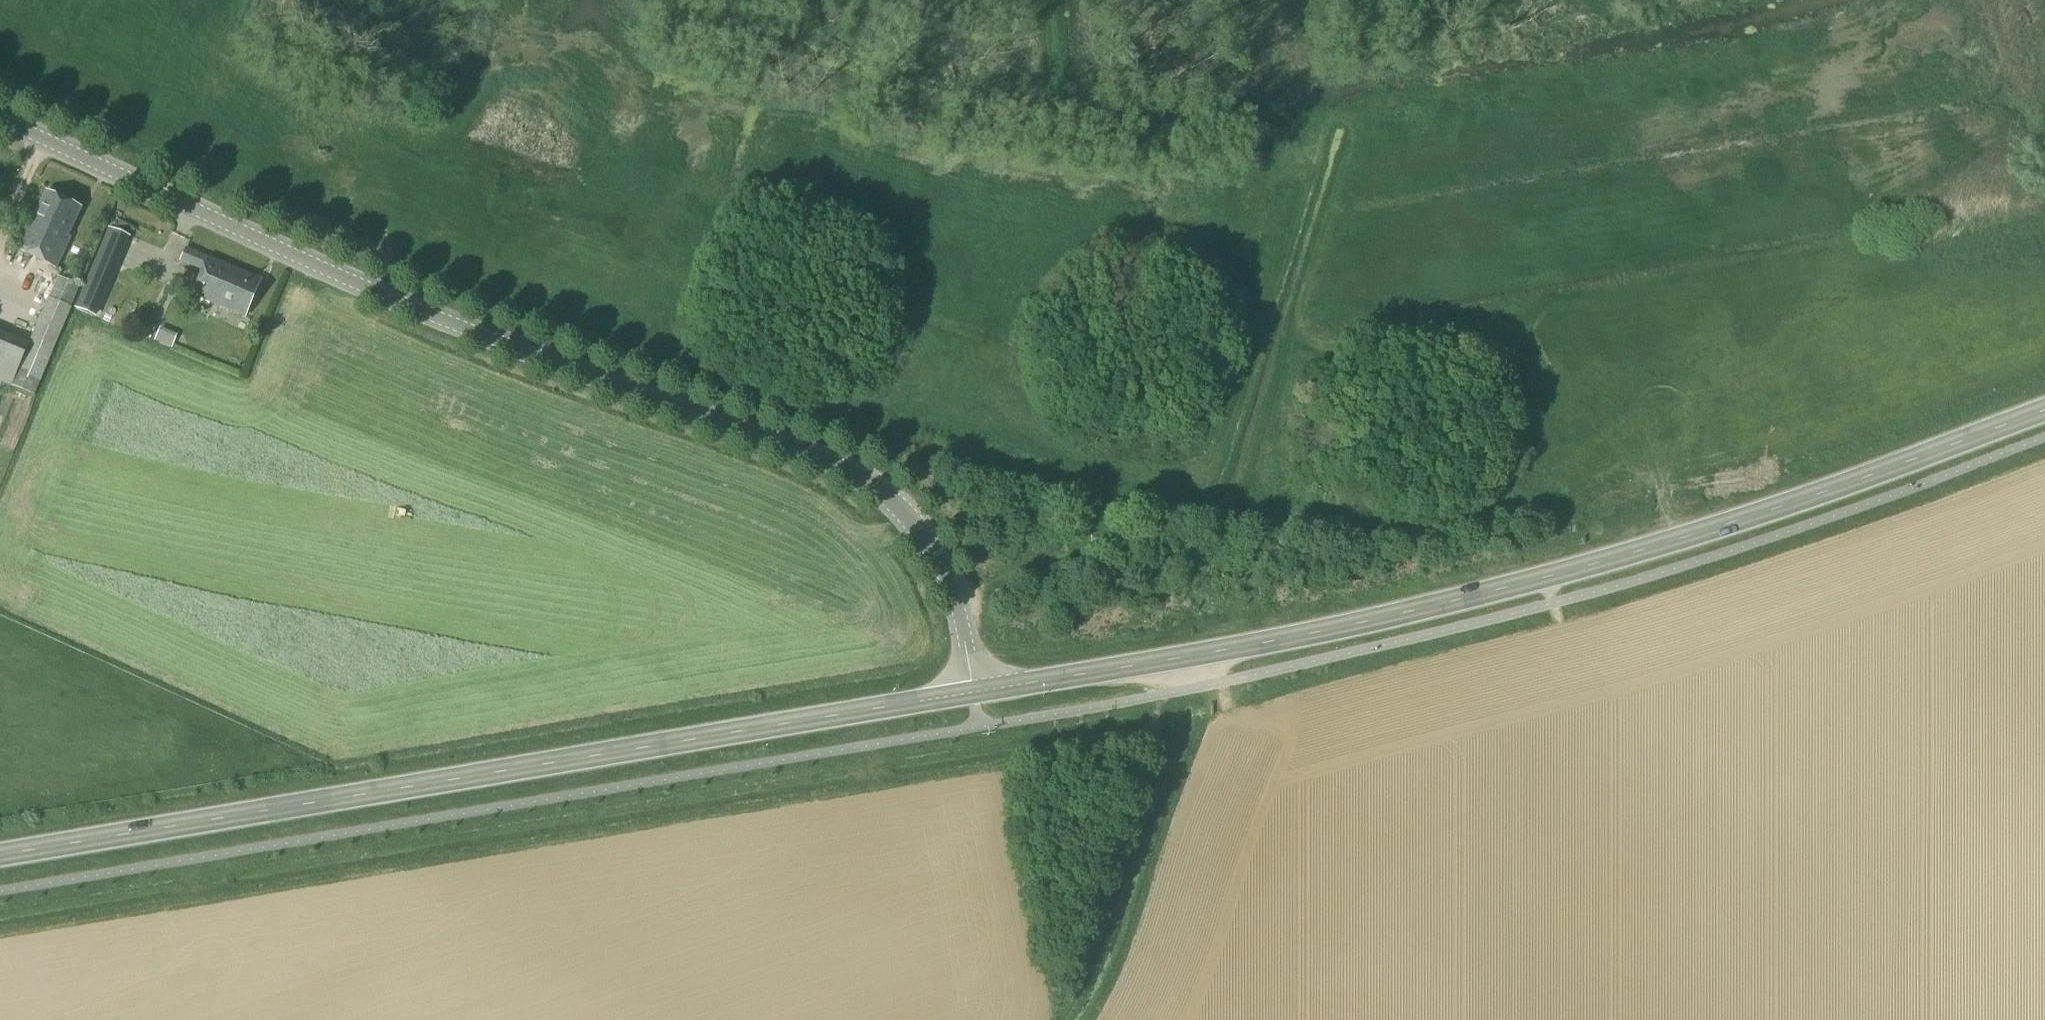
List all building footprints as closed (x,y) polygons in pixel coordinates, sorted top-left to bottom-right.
[(68,237),(81,208),(45,191),(31,220),(29,219),(15,249),(56,269),(71,238),(68,237)] [(207,257),(185,248),(179,262),(202,270),(191,295),(245,318),(261,280),(208,257),(207,257)] [(97,256),(75,308),(94,316),(116,264),(97,256)] [(79,286),(57,277),(49,298),(47,297),(29,343),(0,332),(0,382),(34,396),(79,286)]
